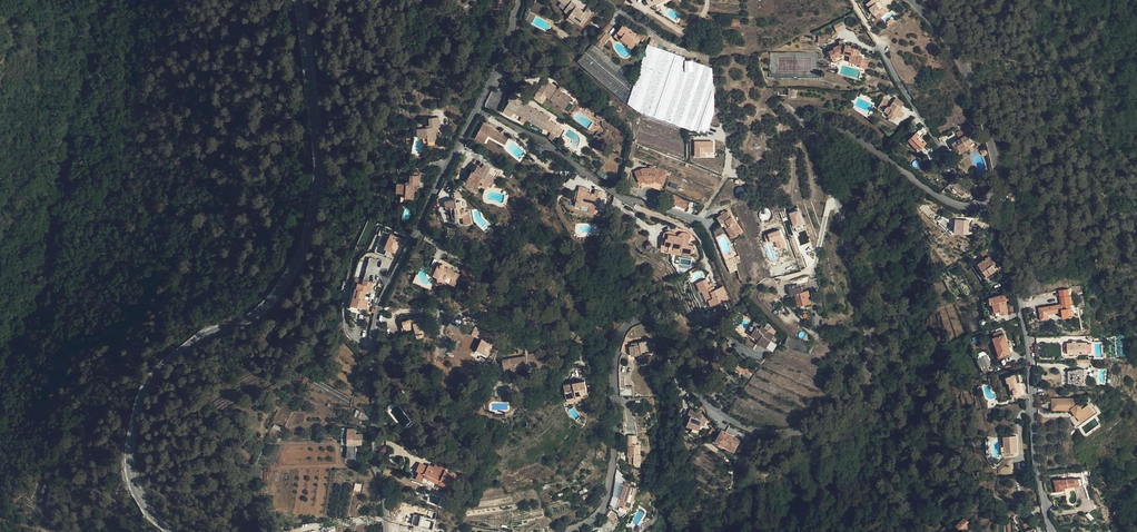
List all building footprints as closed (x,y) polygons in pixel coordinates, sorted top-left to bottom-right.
[(577,5),(571,0),(559,0),(562,2),(568,6),(565,10),(564,11),(570,15),(569,16),(576,21),(583,26),(591,15),(585,11),(584,12),(580,9),(576,7),(577,5)] [(889,12),(880,0),(871,0),(865,4),(877,20),(889,12)] [(568,6),(562,2),(559,6),(565,10),(568,6)] [(589,5),(585,11),(591,15),(595,9),(589,5)] [(576,21),(569,16),(566,20),(573,24),(576,21)] [(842,22),(834,26),(837,32),(836,32),(837,33),(846,28),(846,27),(845,28),(842,22)] [(606,33),(607,33),(612,27),(607,23),(602,29),(606,33)] [(635,34),(635,33),(623,25),(618,32),(623,36),(621,38),(633,47),(637,43),(638,44),(641,40),(643,41),(646,36),(641,32),(639,34),(637,37),(634,35),(635,34)] [(600,40),(606,33),(602,29),(596,37),(597,39),(600,40)] [(610,36),(607,33),(606,33),(600,40),(597,39),(595,41),(597,43),(596,44),(602,49),(604,44),(610,36)] [(633,47),(621,38),(619,40),(632,49),(633,47)] [(657,47),(658,43),(651,38),(649,45),(657,47)] [(602,49),(596,44),(594,42),(586,52),(630,90),(634,77),(602,49)] [(861,64),(862,59),(862,57),(859,56),(860,49),(852,48),(853,46),(845,45),(845,43),(840,45),(833,48),(833,46),(827,47),(829,51),(832,59),(834,63),(842,60),(849,61),(860,64),(861,64)] [(657,47),(649,45),(648,44),(628,104),(640,112),(662,49),(657,47)] [(674,53),(662,49),(640,112),(641,113),(652,116),(674,53)] [(630,90),(586,52),(577,62),(625,102),(630,90)] [(685,57),(674,53),(652,116),(664,121),(685,60),(685,57)] [(692,53),(690,60),(693,60),(693,61),(696,62),(697,59),(698,56),(692,53)] [(710,63),(697,59),(696,62),(705,66),(709,67),(710,63)] [(869,60),(862,59),(861,64),(860,64),(859,67),(867,69),(869,60)] [(685,60),(664,121),(672,123),(690,72),(685,72),(685,60)] [(690,60),(685,60),(685,72),(690,72),(693,72),(693,61),(693,60),(690,60)] [(696,62),(693,61),(693,72),(690,72),(672,123),(684,127),(705,66),(696,62)] [(709,67),(705,66),(684,127),(687,128),(688,129),(689,129),(694,131),(713,75),(712,68),(709,67)] [(714,91),(713,75),(694,131),(702,134),(707,135),(713,117),(714,115),(714,111),(714,91)] [(553,95),(551,99),(565,109),(571,99),(545,81),(538,91),(543,93),(543,92),(548,95),(550,93),(553,95)] [(520,102),(522,98),(513,93),(509,100),(510,101),(506,107),(522,117),(523,116),(531,120),(530,122),(543,129),(550,117),(543,113),(543,114),(523,102),(522,102),(522,103),(520,102)] [(886,108),(884,111),(889,114),(888,116),(894,120),(902,108),(893,102),(892,104),(883,98),(880,104),(886,108)] [(606,115),(600,111),(596,117),(602,121),(606,115)] [(652,116),(641,113),(638,125),(687,142),(687,128),(684,127),(672,123),(664,121),(652,116)] [(435,127),(437,127),(439,127),(438,117),(428,118),(429,125),(426,125),(426,128),(417,129),(418,138),(422,138),(423,142),(432,141),(436,141),(435,133),(435,127)] [(484,123),(475,139),(485,143),(489,136),(505,145),(509,138),(492,129),(493,128),(484,123)] [(687,142),(638,125),(635,142),(686,160),(687,142)] [(970,133),(971,133),(967,128),(957,133),(960,139),(970,133)] [(920,129),(916,132),(909,140),(915,147),(916,146),(919,149),(927,142),(921,137),(924,133),(920,129)] [(98,130),(91,131),(92,139),(92,146),(95,146),(96,147),(98,147),(99,146),(100,146),(99,138),(98,130)] [(597,133),(594,137),(599,141),(603,135),(599,133),(599,132),(598,132),(597,132),(597,133)] [(970,133),(960,139),(953,143),(957,151),(960,149),(961,152),(968,148),(967,145),(974,141),(975,141),(976,141),(976,140),(977,140),(978,139),(978,138),(978,137),(977,136),(977,135),(976,134),(975,134),(974,134),(973,134),(972,133),(971,133),(970,133)] [(694,158),(706,157),(706,152),(713,152),(713,141),(694,141),(694,158)] [(497,175),(499,171),(481,162),(479,165),(478,164),(477,164),(477,165),(476,165),(474,170),(475,170),(475,171),(474,172),(472,171),(469,178),(480,183),(481,181),(483,183),(482,185),(487,187),(488,185),(491,187),(494,183),(495,183),(499,176),(497,175)] [(649,179),(655,181),(659,169),(651,166),(638,166),(630,169),(634,180),(639,178),(640,180),(649,181),(649,179)] [(662,171),(659,169),(655,181),(649,179),(649,181),(640,180),(639,178),(634,180),(637,187),(642,185),(647,185),(655,189),(662,171)] [(421,175),(412,173),(411,181),(407,180),(407,184),(398,183),(397,192),(401,192),(401,196),(414,198),(415,190),(416,184),(418,184),(420,185),(421,175)] [(953,189),(960,180),(957,176),(949,185),(951,186),(953,189)] [(480,183),(469,178),(467,181),(478,187),(480,183)] [(962,196),(968,189),(960,180),(953,189),(962,196)] [(593,204),(591,212),(597,213),(602,192),(596,190),(595,194),(588,193),(588,189),(579,187),(578,192),(580,192),(579,195),(576,194),(575,200),(576,200),(575,205),(582,207),(582,204),(583,201),(587,202),(587,203),(593,204)] [(681,202),(672,198),(670,203),(681,207),(681,205),(680,205),(681,202)] [(456,213),(457,218),(463,217),(464,225),(471,224),(469,211),(465,212),(465,211),(464,210),(462,210),(462,207),(461,201),(456,202),(456,199),(445,201),(447,209),(451,208),(455,207),(456,213)] [(589,212),(591,212),(593,204),(587,203),(587,202),(583,201),(582,204),(590,206),(589,212)] [(800,209),(787,213),(794,232),(807,227),(800,209)] [(722,213),(717,217),(721,223),(725,220),(729,226),(725,228),(731,238),(742,231),(728,210),(725,212),(722,213)] [(961,225),(961,223),(956,223),(955,232),(969,233),(969,225),(965,225),(961,225)] [(774,241),(777,249),(785,247),(780,230),(764,235),(767,244),(774,241)] [(674,252),(681,253),(681,252),(692,254),(694,246),(688,245),(690,235),(682,233),(677,237),(669,235),(668,239),(666,239),(665,245),(670,246),(668,252),(673,253),(674,252)] [(382,235),(379,248),(385,249),(388,236),(382,235)] [(384,250),(396,254),(401,238),(389,235),(384,250)] [(998,269),(995,264),(993,261),(990,256),(978,264),(987,276),(998,269)] [(363,279),(362,279),(361,283),(358,282),(356,288),(355,288),(354,291),(351,304),(360,307),(366,308),(368,299),(364,298),(363,298),(365,290),(366,291),(370,292),(373,281),(374,282),(380,260),(369,257),(363,279)] [(729,273),(737,270),(735,263),(730,264),(729,261),(726,262),(729,273)] [(460,275),(444,266),(444,265),(443,264),(442,263),(441,263),(440,264),(440,265),(439,265),(438,264),(433,275),(438,277),(437,278),(437,279),(437,280),(437,282),(439,283),(440,283),(441,283),(442,282),(443,281),(443,280),(455,286),(460,275)] [(763,269),(766,272),(772,267),(770,264),(763,269)] [(470,274),(472,269),(464,266),(461,271),(463,271),(470,274)] [(361,283),(362,279),(355,277),(352,291),(354,291),(355,288),(356,288),(358,282),(361,283)] [(710,288),(709,285),(706,279),(697,283),(701,292),(703,291),(707,301),(709,300),(711,306),(728,299),(723,287),(715,290),(714,287),(710,288)] [(797,287),(797,285),(789,287),(791,295),(795,294),(798,306),(810,303),(808,296),(810,295),(808,290),(806,291),(805,285),(800,287),(797,287)] [(1077,291),(1080,307),(1085,306),(1082,290),(1077,291)] [(990,298),(991,304),(999,302),(1002,314),(1008,313),(1007,307),(1008,307),(1005,294),(995,296),(995,297),(990,298)] [(1064,304),(1046,307),(1039,308),(1041,320),(1049,318),(1049,314),(1063,312),(1063,317),(1073,316),(1070,295),(1062,296),(1064,304)] [(994,316),(1002,314),(999,302),(991,304),(994,316)] [(406,328),(415,326),(415,328),(418,338),(424,336),(423,332),(424,332),(420,317),(403,321),(402,319),(399,320),(402,331),(407,330),(406,328)] [(761,327),(764,323),(759,317),(755,322),(761,327)] [(776,330),(764,323),(761,327),(760,329),(756,327),(752,334),(759,339),(757,342),(766,348),(774,334),(776,330)] [(490,338),(491,334),(475,327),(471,335),(484,341),(486,336),(490,338)] [(759,339),(752,334),(750,337),(757,342),(759,339)] [(1009,347),(1008,343),(1004,334),(994,338),(1000,356),(1011,352),(1009,347)] [(812,344),(805,341),(788,335),(785,345),(808,353),(809,352),(812,344)] [(488,357),(493,344),(480,340),(476,353),(488,357)] [(635,345),(632,346),(630,346),(631,356),(656,352),(654,344),(650,344),(650,341),(634,343),(635,345)] [(1088,342),(1077,343),(1073,343),(1068,343),(1069,354),(1089,352),(1088,342)] [(552,345),(547,343),(544,350),(548,352),(552,345)] [(329,348),(291,399),(293,400),(331,349),(329,348)] [(314,374),(316,376),(333,352),(331,351),(314,374)] [(442,354),(436,353),(431,370),(437,371),(442,354)] [(985,369),(994,365),(988,354),(980,358),(985,369)] [(526,369),(527,369),(528,369),(529,369),(530,368),(530,367),(530,366),(530,365),(529,364),(528,364),(527,356),(503,359),(504,372),(511,371),(511,369),(516,369),(516,367),(519,367),(519,368),(525,367),(525,368),(526,369)] [(746,370),(748,367),(745,365),(744,367),(739,363),(735,367),(743,373),(746,370)] [(355,382),(331,364),(330,366),(353,384),(355,382)] [(753,371),(748,367),(746,370),(747,371),(744,374),(748,377),(753,371)] [(1083,384),(1085,381),(1085,369),(1077,369),(1077,370),(1074,370),(1074,371),(1068,371),(1069,383),(1074,383),(1077,383),(1077,384),(1083,384)] [(1019,382),(1021,381),(1020,379),(1019,376),(1019,375),(1018,375),(1017,375),(1016,375),(1016,374),(1012,375),(1012,376),(1007,377),(1008,382),(1010,382),(1012,389),(1014,388),(1016,395),(1022,393),(1019,382)] [(351,399),(316,378),(314,381),(350,401),(351,399)] [(579,382),(568,384),(564,385),(567,398),(583,394),(584,398),(589,397),(585,380),(579,382)] [(620,380),(620,396),(632,396),(632,389),(624,389),(624,380),(620,380)] [(350,402),(314,382),(313,384),(348,404),(350,402)] [(403,396),(406,400),(409,398),(401,389),(394,395),(398,400),(403,396)] [(583,394),(567,398),(568,403),(584,399),(584,398),(583,394)] [(403,396),(398,400),(410,415),(411,415),(415,411),(406,400),(403,396)] [(1052,410),(1071,409),(1072,409),(1076,414),(1074,415),(1070,418),(1077,427),(1098,412),(1095,408),(1092,409),(1089,404),(1085,407),(1081,402),(1079,404),(1075,398),(1052,399),(1052,410)] [(690,409),(688,415),(691,416),(689,419),(687,425),(699,430),(702,424),(703,425),(704,425),(707,418),(702,416),(703,415),(690,409)] [(371,416),(357,410),(355,416),(370,422),(371,416)] [(396,417),(403,427),(410,422),(403,412),(396,417)] [(282,432),(284,429),(275,424),(273,427),(282,432)] [(356,429),(348,428),(348,433),(347,437),(347,440),(347,445),(347,459),(356,459),(356,444),(362,444),(362,434),(356,434),(356,429)] [(735,442),(737,439),(723,430),(719,438),(722,441),(720,445),(727,449),(730,445),(732,447),(735,442)] [(637,443),(637,442),(637,436),(629,436),(629,446),(632,446),(632,443),(637,443)] [(1004,437),(1004,445),(1005,453),(1014,453),(1018,452),(1017,436),(1004,437)] [(641,463),(641,453),(639,453),(639,444),(637,443),(632,443),(632,446),(629,446),(629,450),(628,450),(628,456),(629,456),(634,456),(634,463),(635,463),(641,463)] [(1014,454),(1014,453),(1005,453),(1004,445),(1001,445),(1002,455),(1014,454)] [(420,471),(419,473),(416,479),(438,488),(438,487),(449,491),(456,474),(446,470),(447,467),(436,462),(434,467),(433,471),(427,468),(428,466),(420,463),(417,470),(420,471)] [(1076,485),(1075,478),(1054,480),(1057,495),(1066,494),(1065,487),(1076,485)] [(1075,478),(1076,485),(1076,488),(1084,486),(1082,478),(1075,478)] [(626,508),(629,509),(637,487),(630,485),(631,483),(625,481),(623,489),(615,486),(613,496),(620,498),(618,506),(626,508)] [(613,522),(618,514),(611,510),(605,518),(613,522)] [(415,514),(411,523),(431,530),(435,521),(415,514)] [(971,524),(964,517),(955,526),(960,531),(964,531),(971,524)] [(1023,524),(1026,530),(1033,527),(1031,521),(1023,524)]
